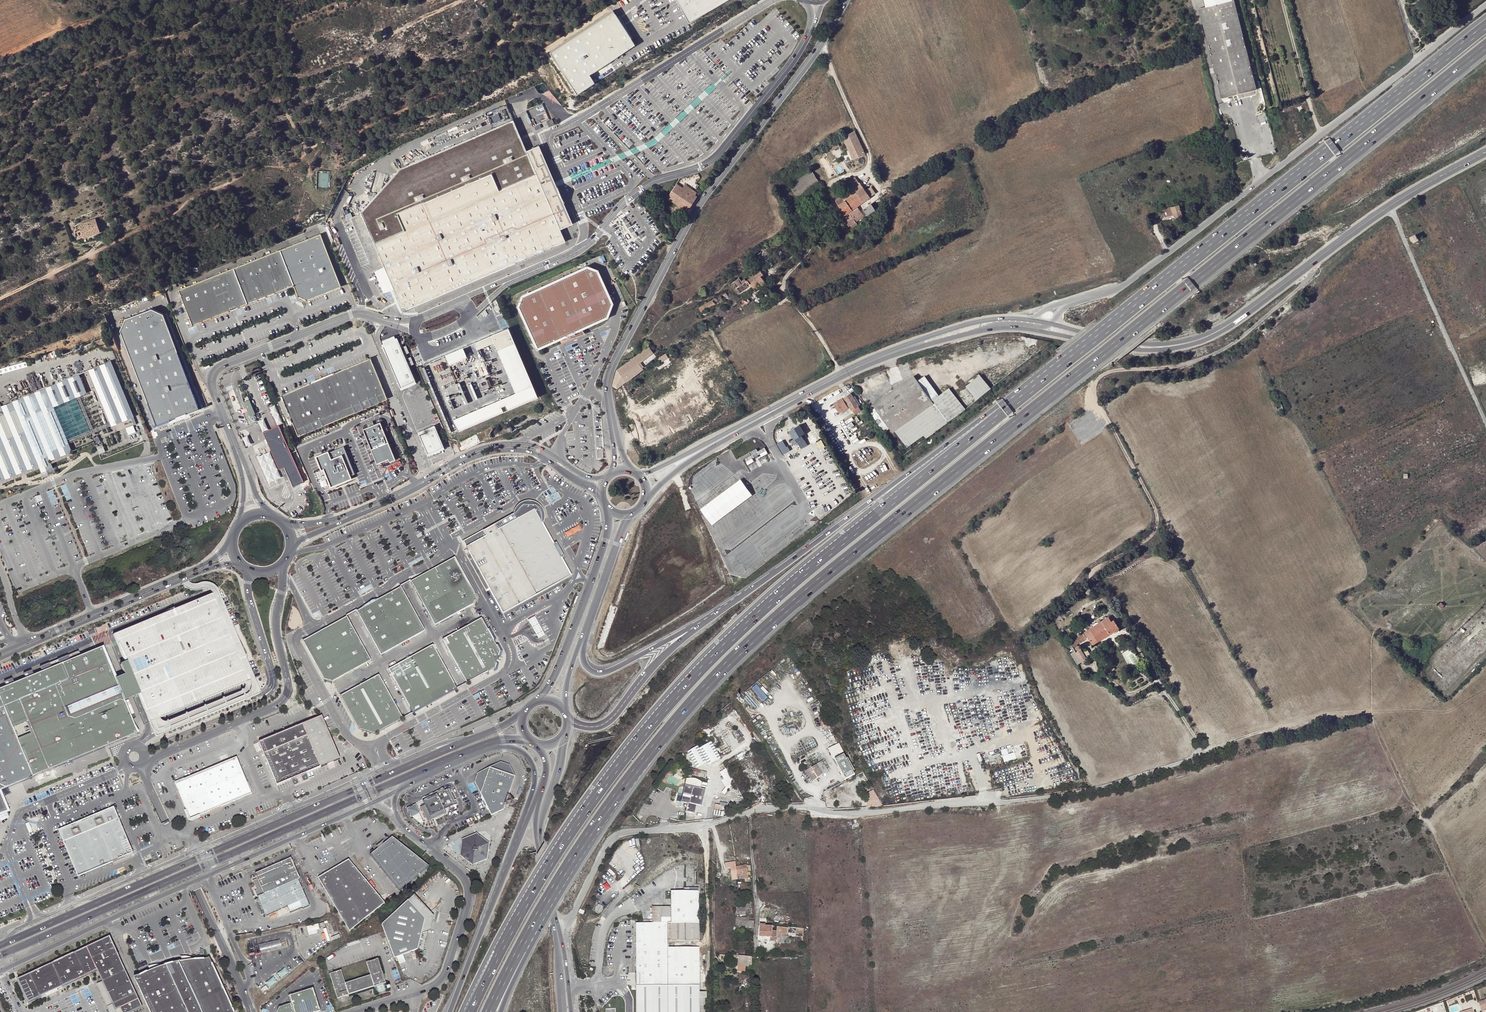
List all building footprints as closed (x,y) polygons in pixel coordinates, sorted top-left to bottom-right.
[(688,23),(727,0),(676,0),(688,23)] [(1232,0),(1206,7),(1199,9),(1222,98),(1256,89),(1252,70),(1250,65),(1234,0),(1232,0)] [(613,11),(551,52),(577,94),(594,82),(590,75),(635,45),(613,11)] [(560,229),(527,151),(514,119),(401,168),(362,211),(385,267),(394,289),(402,307),(404,306),(405,309),(407,308),(408,309),(446,293),(460,287),(566,242),(566,241),(560,229)] [(854,131),(842,137),(843,140),(853,160),(865,154),(854,131)] [(843,140),(842,137),(827,144),(831,152),(840,147),(838,143),(843,140)] [(527,151),(560,229),(571,224),(555,185),(538,147),(527,151)] [(793,193),(796,198),(819,183),(811,171),(793,183),(798,190),(793,193)] [(852,200),(857,206),(875,193),(871,187),(865,191),(859,182),(858,183),(855,178),(847,183),(851,188),(846,191),(852,200)] [(685,183),(680,179),(675,186),(674,187),(674,188),(679,191),(679,192),(685,196),(683,200),(691,205),(696,197),(684,189),(683,189),(686,183),(685,183)] [(798,190),(793,183),(789,186),(793,193),(798,190)] [(696,197),(699,193),(693,190),(687,186),(684,189),(696,197)] [(857,206),(852,200),(846,191),(838,197),(837,195),(833,197),(837,204),(838,207),(840,209),(843,212),(841,213),(843,216),(848,212),(856,222),(864,216),(857,206)] [(667,198),(687,211),(691,205),(683,200),(685,196),(679,192),(676,195),(671,192),(669,195),(667,198)] [(826,197),(820,202),(823,206),(829,202),(826,197)] [(818,209),(823,206),(820,202),(809,209),(814,217),(821,213),(818,209)] [(865,208),(866,209),(869,214),(875,210),(872,205),(871,204),(865,208)] [(1179,205),(1162,210),(1163,214),(1164,218),(1174,215),(1175,218),(1182,216),(1181,212),(1184,212),(1182,208),(1180,209),(1179,205)] [(841,217),(848,227),(856,222),(848,212),(843,216),(841,217)] [(79,225),(81,230),(85,229),(87,235),(100,230),(98,226),(95,218),(79,225)] [(664,220),(660,222),(669,236),(673,234),(664,220)] [(85,229),(81,230),(84,238),(101,232),(100,230),(87,235),(85,229)] [(342,286),(321,234),(280,250),(293,285),(294,285),(298,295),(308,299),(334,289),(342,286)] [(1416,234),(1410,237),(1413,243),(1419,240),(1416,234)] [(759,254),(757,254),(763,263),(768,261),(765,256),(768,253),(765,249),(759,254)] [(280,250),(233,268),(246,304),(265,296),(293,285),(280,250)] [(385,267),(375,271),(385,293),(391,290),(394,289),(385,267)] [(233,268),(180,289),(193,325),(215,316),(246,304),(233,268)] [(606,316),(611,303),(597,271),(587,268),(523,297),(519,306),(538,347),(606,316)] [(731,283),(732,284),(739,295),(751,286),(755,291),(766,283),(762,278),(761,276),(763,274),(760,270),(746,281),(744,278),(741,281),(739,278),(731,283)] [(725,292),(699,308),(701,312),(727,296),(725,292)] [(120,330),(157,426),(172,420),(172,418),(188,412),(189,413),(200,409),(163,314),(152,308),(125,318),(120,330)] [(516,394),(453,421),(458,432),(538,398),(509,329),(474,343),(477,351),(494,343),(516,394)] [(398,340),(384,346),(401,387),(415,381),(398,340)] [(467,356),(463,347),(446,354),(450,364),(467,356)] [(659,364),(667,359),(664,354),(660,357),(657,359),(659,364)] [(371,358),(316,380),(334,421),(388,398),(371,358)] [(110,361),(88,371),(111,427),(134,417),(110,361)] [(68,439),(54,406),(88,392),(80,373),(0,406),(0,481),(12,476),(23,472),(39,465),(43,474),(44,476),(50,474),(56,471),(55,469),(51,460),(67,454),(73,451),(68,439)] [(872,404),(875,408),(916,378),(914,375),(872,404)] [(979,375),(965,386),(977,400),(991,388),(979,375)] [(918,381),(930,398),(937,394),(925,376),(918,381)] [(875,408),(870,412),(883,433),(889,428),(931,399),(930,398),(918,381),(916,378),(875,408)] [(14,385),(18,397),(30,392),(26,380),(14,385)] [(299,435),(334,421),(316,380),(282,395),(299,435)] [(949,388),(932,401),(934,403),(948,422),(965,409),(949,388)] [(849,407),(852,411),(858,406),(850,393),(834,404),(840,413),(849,407)] [(931,399),(889,428),(892,432),(895,431),(934,403),(932,401),(931,399)] [(250,400),(244,403),(250,416),(255,414),(250,400)] [(1280,402),(1275,405),(1278,413),(1284,410),(1280,402)] [(934,403),(895,431),(907,447),(924,436),(926,439),(948,422),(934,403)] [(283,423),(275,405),(269,408),(277,426),(283,423)] [(263,432),(269,430),(264,418),(258,421),(263,432)] [(380,423),(363,429),(377,464),(389,459),(390,462),(395,460),(380,423)] [(269,430),(263,432),(271,451),(278,469),(282,468),(284,467),(292,486),(302,482),(280,425),(272,429),(269,430)] [(790,430),(801,449),(807,445),(801,435),(804,434),(799,425),(797,426),(798,427),(796,428),(795,427),(790,430)] [(435,428),(419,434),(427,454),(443,447),(435,428)] [(247,435),(242,438),(246,446),(251,444),(247,435)] [(782,441),(777,444),(781,450),(782,450),(786,448),(782,441)] [(103,445),(96,448),(98,452),(99,455),(105,452),(103,445)] [(750,453),(751,454),(743,458),(747,465),(769,454),(764,445),(750,453)] [(324,470),(331,487),(352,479),(350,474),(354,473),(344,446),(330,452),(329,451),(315,456),(321,471),(324,470)] [(263,455),(258,457),(269,483),(274,481),(282,478),(278,469),(271,451),(263,455)] [(515,514),(513,515),(483,532),(483,531),(463,542),(466,548),(470,554),(478,569),(490,590),(503,614),(572,576),(562,558),(562,556),(562,554),(561,552),(560,551),(559,549),(558,548),(557,546),(556,545),(554,544),(542,523),(542,519),(542,516),(541,514),(541,512),(540,511),(539,510),(537,508),(535,507),(533,506),(523,504),(522,505),(521,506),(520,506),(520,508),(519,508),(519,509),(518,510),(517,512),(517,513),(515,514)] [(569,536),(584,530),(582,525),(567,531),(569,536)] [(467,555),(478,577),(486,591),(490,590),(478,569),(470,554),(467,555)] [(455,557),(410,582),(435,626),(474,605),(476,596),(455,557)] [(401,587),(357,611),(381,655),(425,631),(401,587)] [(165,614),(156,617),(113,635),(123,659),(125,665),(120,667),(124,678),(133,700),(138,698),(139,699),(152,730),(154,735),(155,737),(157,737),(259,695),(260,694),(260,693),(246,659),(242,651),(238,640),(230,620),(218,592),(215,593),(212,594),(173,610),(165,614)] [(1084,632),(1077,637),(1069,642),(1072,646),(1087,636),(1088,638),(1092,645),(1119,628),(1113,619),(1111,621),(1108,616),(1106,618),(1102,621),(1101,621),(1098,623),(1084,632)] [(347,617),(302,641),(323,680),(332,682),(371,661),(347,617)] [(500,651),(481,619),(442,640),(467,684),(495,669),(500,651)] [(1087,636),(1072,646),(1073,648),(1088,638),(1087,636)] [(456,687),(433,645),(388,670),(411,711),(456,687)] [(1087,658),(1082,652),(1079,646),(1074,649),(1081,661),(1087,658)] [(136,734),(124,703),(115,682),(101,647),(0,689),(0,790),(136,734)] [(1087,649),(1082,652),(1087,658),(1091,656),(1087,649)] [(340,696),(358,730),(375,734),(403,719),(378,675),(340,696)] [(133,700),(124,678),(115,682),(124,703),(133,700)] [(166,717),(159,720),(159,721),(161,722),(163,723),(166,723),(174,720),(242,691),(243,690),(244,688),(245,686),(244,684),(195,705),(186,709),(178,712),(166,717)] [(338,758),(321,716),(259,742),(276,784),(277,784),(301,774),(338,758)] [(711,742),(699,748),(697,746),(687,752),(696,768),(707,762),(708,765),(720,758),(711,742)] [(845,754),(839,743),(828,749),(834,760),(845,754)] [(1002,756),(1004,762),(1016,758),(1014,752),(1002,756)] [(834,760),(844,780),(856,774),(845,754),(834,760)] [(221,764),(235,801),(252,794),(237,757),(221,764)] [(490,814),(503,808),(513,775),(508,763),(501,760),(477,771),(476,776),(474,780),(490,814)] [(821,761),(816,764),(823,774),(828,771),(821,761)] [(200,816),(235,801),(221,764),(175,783),(186,810),(200,816)] [(823,774),(816,764),(806,771),(812,781),(823,774)] [(721,793),(724,795),(734,783),(725,768),(719,773),(723,779),(721,780),(725,787),(721,793)] [(688,775),(706,779),(707,773),(690,769),(688,775)] [(667,780),(668,777),(672,776),(670,772),(665,774),(661,782),(665,784),(667,780)] [(863,773),(853,778),(858,787),(868,781),(863,773)] [(302,776),(301,774),(277,784),(278,786),(283,784),(284,785),(290,782),(289,781),(302,776)] [(700,789),(701,782),(700,781),(697,779),(695,778),(694,778),(691,778),(689,778),(687,778),(685,779),(681,802),(687,803),(685,813),(694,815),(696,806),(701,807),(705,790),(700,789)] [(425,793),(427,798),(431,796),(431,794),(444,788),(445,789),(447,788),(454,803),(445,807),(446,810),(457,804),(447,782),(425,793)] [(431,796),(427,798),(423,800),(425,803),(422,805),(426,815),(431,813),(432,816),(436,814),(437,815),(446,811),(446,810),(445,807),(454,803),(447,788),(445,789),(444,788),(431,794),(431,796)] [(8,811),(0,792),(0,814),(8,811)] [(879,800),(874,792),(868,793),(870,801),(875,801),(879,800)] [(407,808),(410,816),(412,815),(418,812),(414,805),(407,808)] [(135,853),(116,807),(58,830),(77,877),(135,853)] [(201,818),(200,816),(186,810),(184,811),(188,820),(191,821),(201,818)] [(422,820),(418,812),(412,815),(416,824),(422,820)] [(475,841),(476,833),(461,838),(458,855),(463,859),(464,857),(468,860),(467,862),(471,866),(487,860),(489,843),(481,845),(475,841)] [(489,843),(476,833),(475,841),(481,845),(489,843)] [(384,844),(378,849),(370,855),(400,891),(429,866),(392,837),(384,844)] [(255,874),(257,878),(260,883),(264,893),(257,896),(258,898),(257,901),(257,907),(259,910),(261,912),(263,913),(265,914),(266,915),(287,906),(290,913),(302,908),(309,905),(298,879),(300,878),(291,858),(255,874)] [(337,867),(331,870),(318,878),(350,931),(384,903),(349,860),(337,867)] [(749,866),(735,868),(736,874),(747,873),(750,873),(749,866)] [(652,906),(652,922),(676,922),(700,922),(699,891),(672,891),(672,905),(652,906)] [(423,916),(420,931),(428,928),(430,916),(432,912),(430,910),(413,893),(412,892),(406,898),(422,914),(423,916)] [(406,898),(379,922),(393,956),(394,956),(404,952),(417,947),(417,946),(420,931),(423,916),(422,914),(406,898)] [(597,905),(593,912),(598,915),(602,907),(597,905)] [(751,927),(751,920),(747,920),(747,916),(736,917),(737,925),(742,925),(745,925),(747,925),(747,927),(751,927)] [(636,923),(636,983),(700,982),(700,947),(677,947),(677,941),(700,941),(700,922),(676,922),(652,922),(636,923)] [(309,926),(311,932),(323,929),(321,923),(309,926)] [(757,934),(768,934),(768,930),(768,926),(762,925),(762,923),(757,923),(757,934)] [(772,930),(772,938),(777,938),(777,934),(783,934),(783,932),(784,927),(773,926),(772,930)] [(46,994),(57,988),(96,970),(102,981),(115,1010),(120,1008),(122,1011),(132,1011),(142,1007),(109,936),(52,963),(46,966),(18,979),(29,1002),(46,994)] [(271,943),(268,943),(270,950),(272,949),(281,947),(280,940),(271,943)] [(253,947),(248,948),(249,955),(255,953),(267,951),(265,944),(253,947)] [(404,952),(394,956),(397,963),(398,962),(406,959),(404,954),(404,952)] [(751,962),(752,957),(737,956),(737,962),(737,970),(745,970),(745,964),(748,964),(748,962),(751,962)] [(203,1011),(234,1011),(233,1009),(209,958),(205,958),(200,959),(193,959),(186,960),(180,961),(203,1011)] [(373,986),(385,982),(377,958),(365,962),(369,974),(346,982),(342,970),(329,974),(337,998),(373,986)] [(196,998),(180,961),(178,962),(170,964),(163,966),(155,969),(151,970),(148,972),(140,976),(134,978),(150,1011),(203,1011),(196,998)] [(288,967),(280,973),(283,977),(291,972),(288,967)] [(102,981),(97,984),(107,1006),(109,1011),(122,1011),(120,1008),(115,1010),(102,981)] [(387,989),(385,982),(373,986),(375,993),(387,989)] [(636,983),(637,1011),(700,1011),(700,999),(700,992),(700,982),(636,983)] [(314,990),(289,997),(291,1005),(279,1008),(278,1011),(320,1011),(314,990)]
